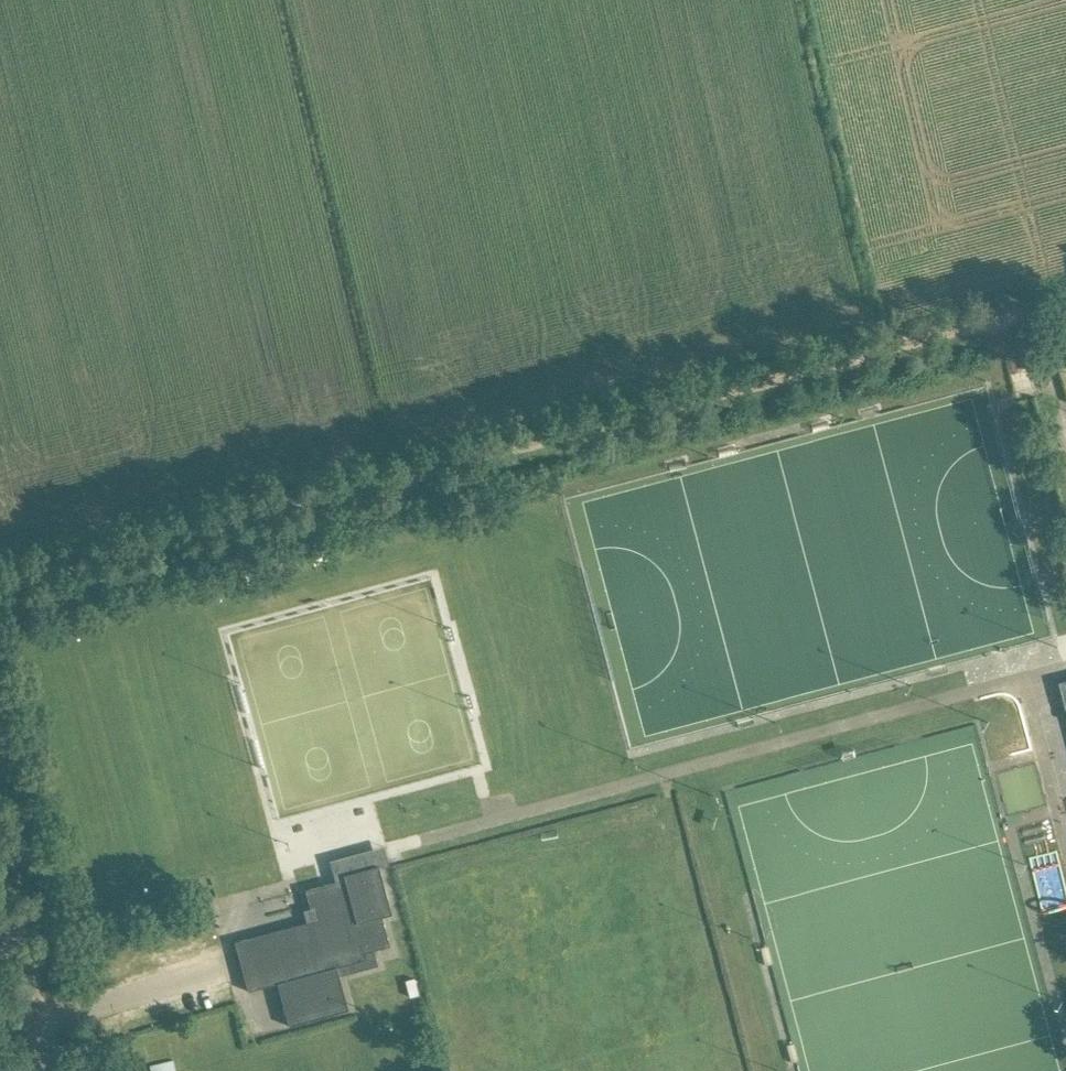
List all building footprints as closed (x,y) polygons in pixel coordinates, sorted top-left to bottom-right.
[(327,544),(310,549),(313,559),(330,554),(327,544)] [(248,566),(230,571),(233,581),(251,576),(248,566)] [(382,916),(392,913),(379,865),(344,874),(345,878),(305,889),(310,908),(316,907),(319,918),(307,922),(235,941),(248,991),(278,983),(289,1025),(349,1009),(339,975),(352,972),(378,965),(374,950),(375,950),(390,945),(382,916)] [(175,1060),(151,1062),(152,1070),(177,1070),(175,1060)]
